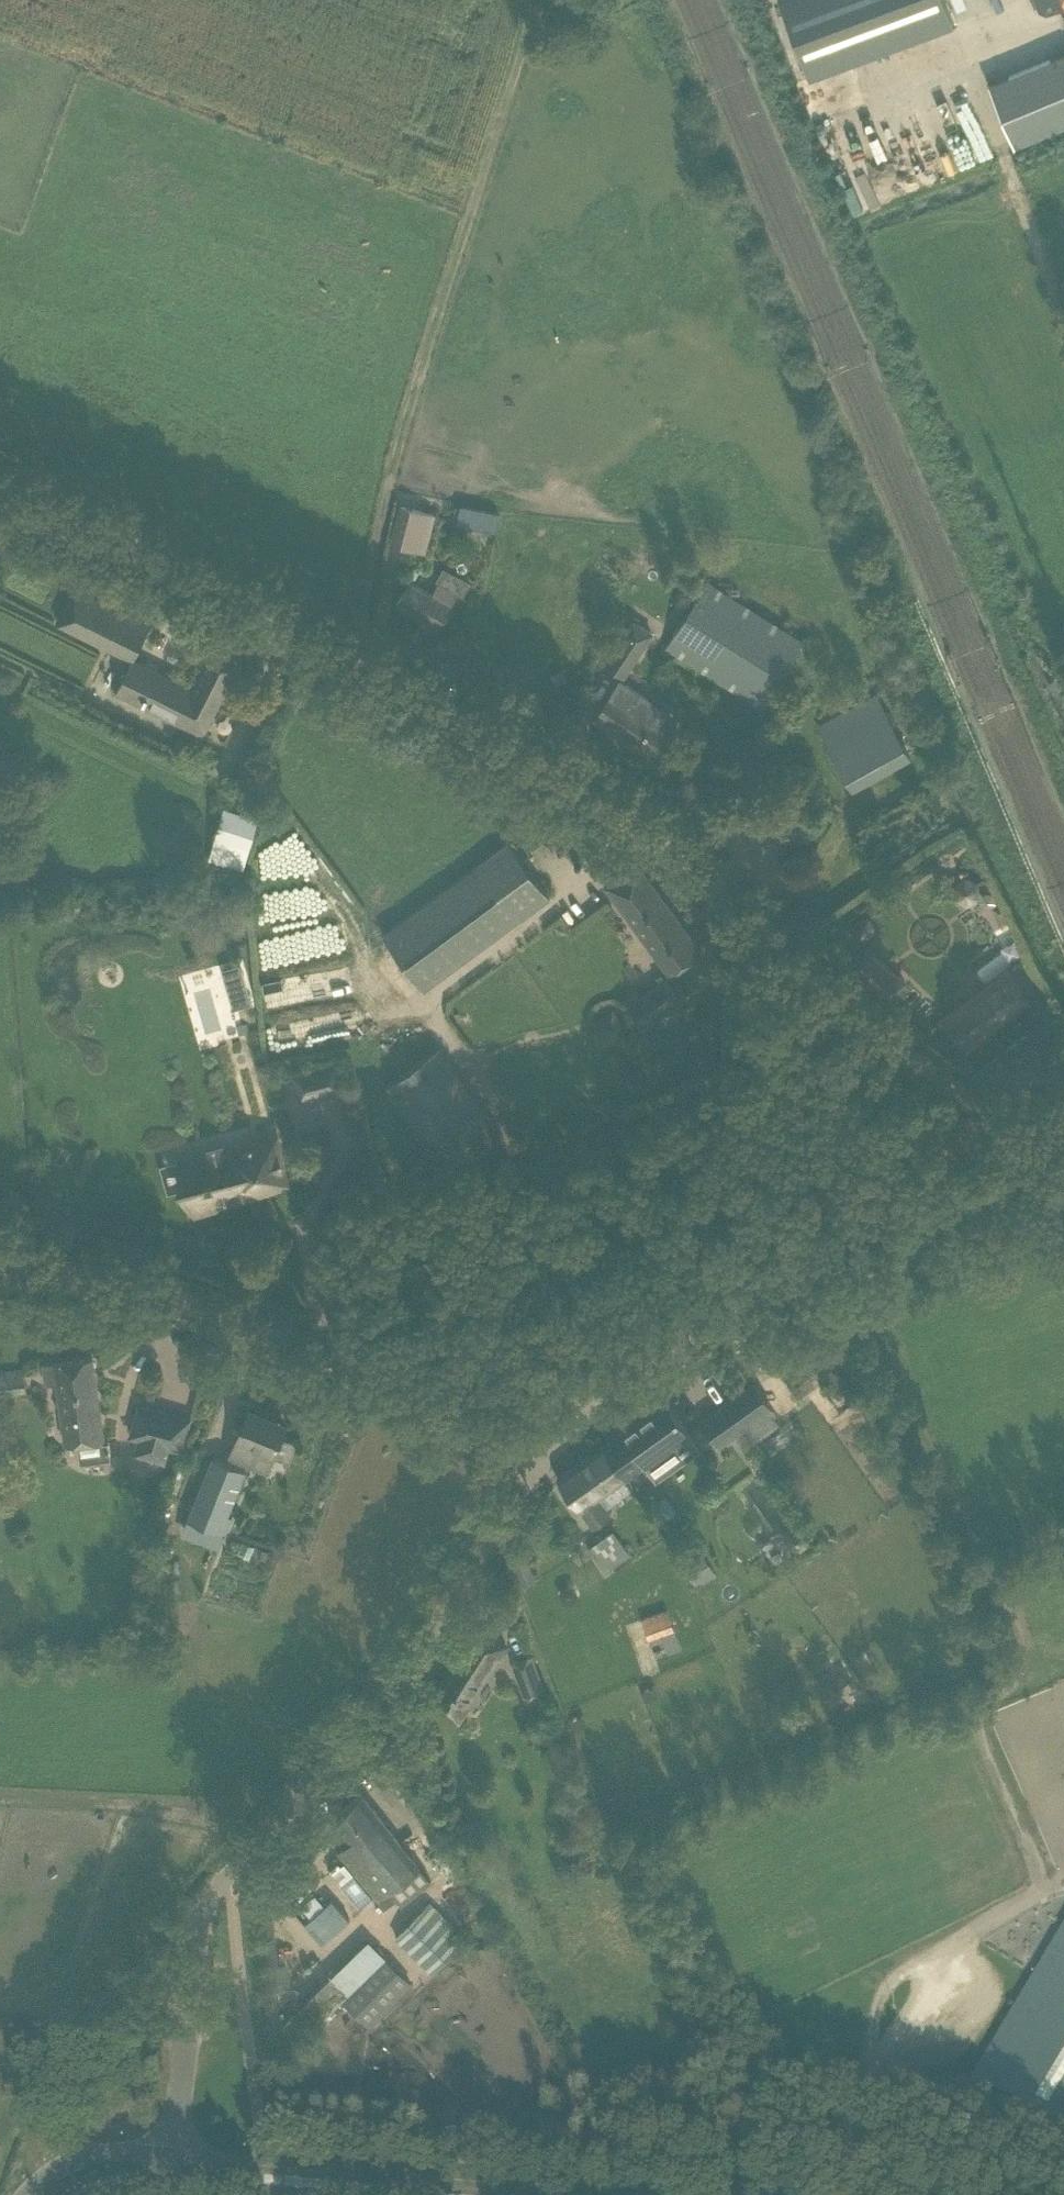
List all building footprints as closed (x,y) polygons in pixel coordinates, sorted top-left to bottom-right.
[(890,46),(953,23),(945,0),(873,0),(890,46)] [(1039,12),(1044,14),(1063,6),(1063,0),(1034,0),(1039,12)] [(1008,133),(1013,146),(1063,125),(1063,53),(988,84),(1008,133)] [(996,161),(985,121),(943,132),(940,121),(903,131),(917,182),(996,161)] [(458,520),(457,522),(495,530),(499,512),(461,504),(458,520)] [(392,542),(410,547),(426,551),(436,515),(402,506),(392,542)] [(439,627),(458,592),(463,595),(470,581),(450,570),(443,584),(438,581),(432,593),(409,580),(396,603),(439,627)] [(763,706),(793,658),(803,641),(706,580),(666,645),(763,706)] [(74,587),(58,620),(67,625),(71,617),(137,650),(150,625),(74,587)] [(634,620),(606,663),(624,675),(653,631),(634,620)] [(206,652),(189,685),(132,657),(115,690),(202,733),(235,667),(206,652)] [(672,727),(639,706),(645,697),(620,680),(596,717),(654,755),(672,727)] [(817,725),(854,790),(912,757),(875,692),(817,725)] [(243,869),(259,815),(249,812),(231,806),(224,804),(209,858),(243,869)] [(491,854),(383,934),(424,989),(532,909),(549,896),(509,841),(491,854)] [(700,949),(636,860),(604,883),(669,972),(700,949)] [(1008,961),(1021,951),(1012,939),(1000,949),(1008,961)] [(886,1001),(901,984),(904,981),(865,945),(847,965),(886,1001)] [(239,963),(221,968),(225,980),(242,975),(239,963)] [(329,1094),(321,1065),(291,1073),(299,1102),(329,1094)] [(194,1179),(187,1181),(195,1212),(233,1201),(230,1193),(251,1187),(251,1191),(287,1181),(275,1137),(226,1151),(224,1146),(205,1152),(206,1155),(189,1159),(194,1179)] [(43,1363),(46,1384),(58,1382),(67,1444),(104,1438),(92,1356),(43,1363)] [(772,1408),(753,1381),(699,1420),(719,1447),(772,1408)] [(630,1473),(688,1431),(665,1399),(607,1441),(630,1473)] [(142,1436),(138,1451),(164,1458),(168,1444),(181,1447),(189,1418),(141,1404),(133,1434),(142,1436)] [(236,1438),(228,1457),(268,1473),(274,1453),(286,1424),(248,1409),(236,1438)] [(597,1497),(630,1473),(607,1441),(557,1477),(593,1526),(610,1514),(597,1497)] [(246,1469),(212,1455),(187,1518),(190,1519),(185,1533),(221,1547),(233,1516),(229,1514),(246,1469)] [(625,1549),(624,1548),(612,1530),(589,1545),(602,1565),(625,1549)] [(667,1608),(641,1617),(649,1639),(661,1635),(663,1640),(668,1654),(682,1649),(667,1608)] [(506,1644),(495,1637),(477,1625),(429,1699),(459,1718),(506,1644)] [(511,1661),(526,1702),(548,1694),(533,1653),(511,1661)] [(361,1793),(331,1818),(350,1841),(337,1851),(377,1900),(389,1890),(403,1907),(433,1884),(361,1793)] [(274,1876),(288,1889),(300,1900),(317,1882),(305,1870),(307,1868),(293,1856),(274,1876)] [(315,1914),(308,1921),(329,1941),(353,1915),(334,1897),(328,1903),(317,1893),(306,1905),(315,1914)] [(432,1972),(460,1944),(465,1937),(430,1902),(424,1908),(423,1907),(395,1935),(432,1972)] [(971,2082),(1063,2137),(1063,1926),(971,2082)] [(382,1958),(384,1956),(369,1942),(367,1940),(330,1977),(346,1994),(382,1958)] [(382,1958),(341,2000),(367,2026),(375,2017),(408,1983),(382,1958)] [(304,2000),(317,2012),(322,2017),(346,1994),(330,1977),(329,1976),(304,2000)]
